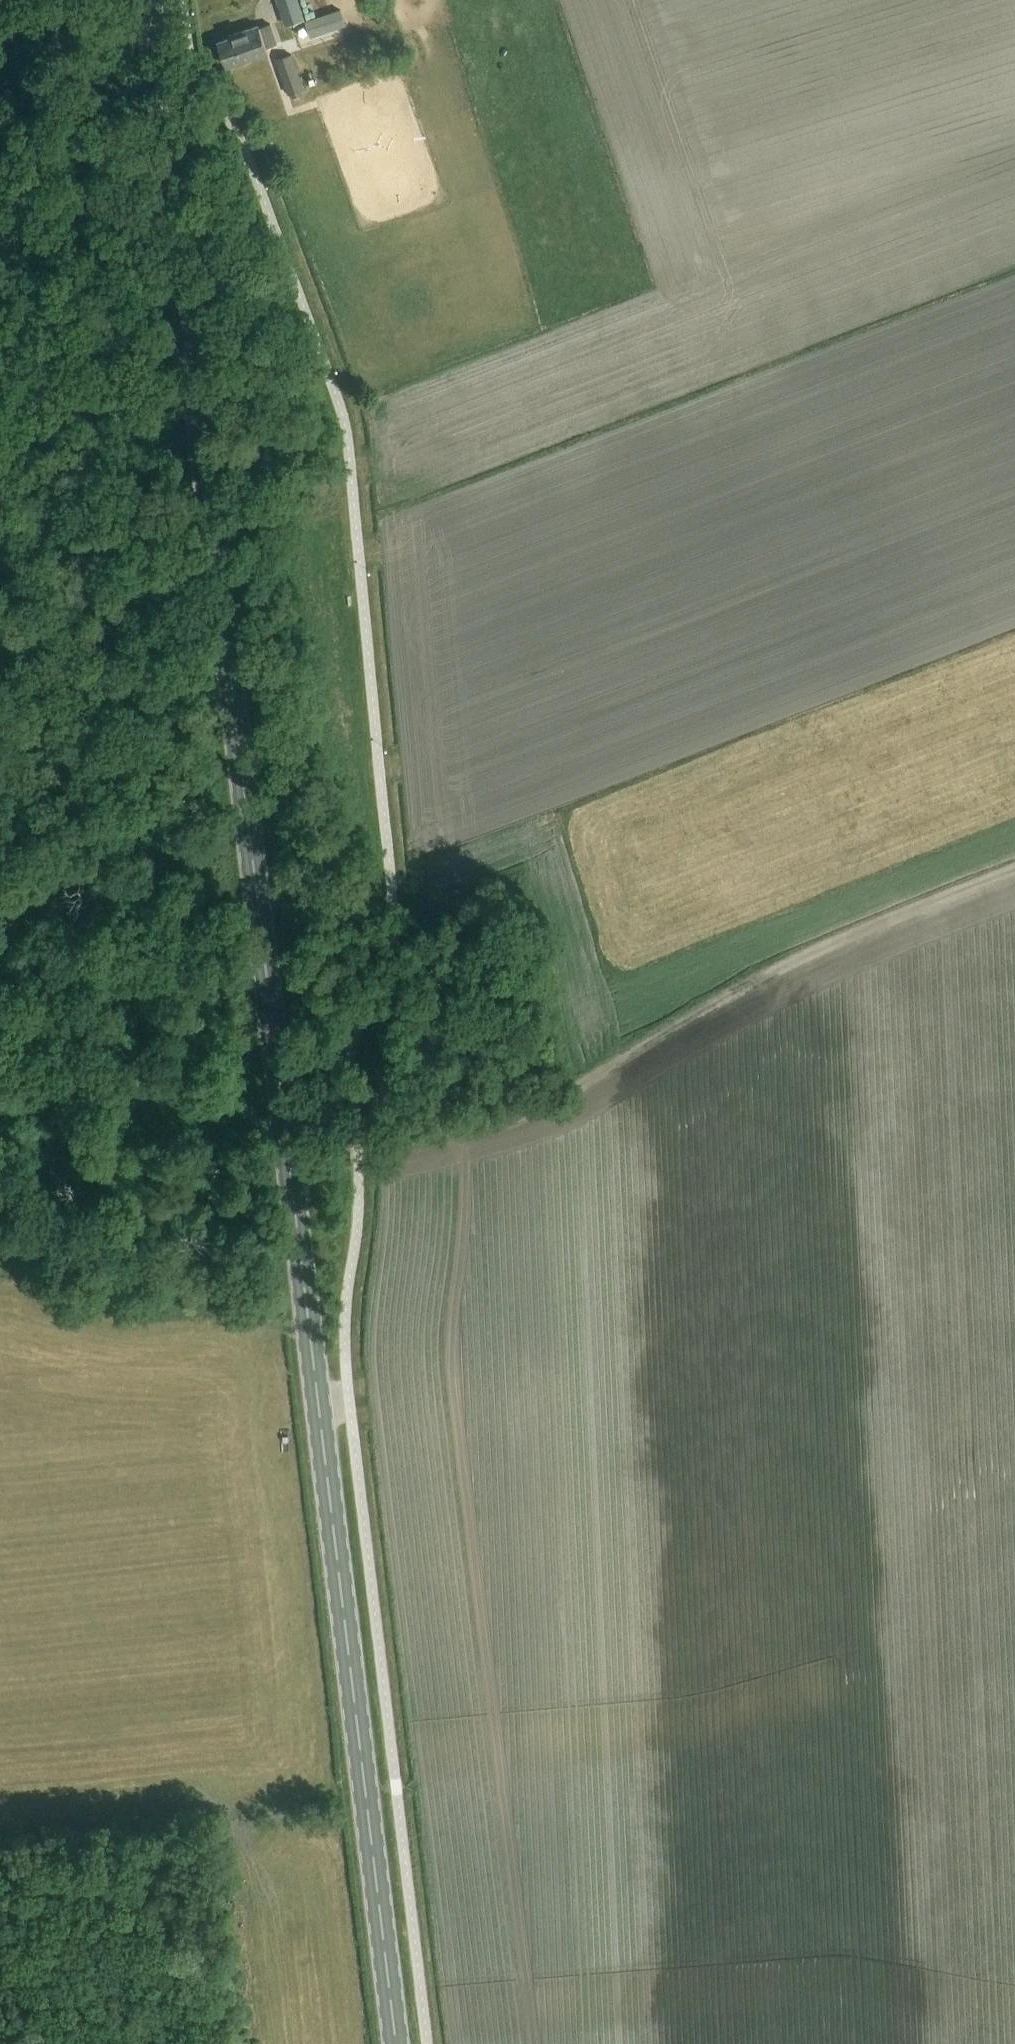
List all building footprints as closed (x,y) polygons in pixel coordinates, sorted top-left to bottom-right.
[(304,20),(298,0),(279,0),(288,25),(304,20)] [(345,26),(340,10),(305,21),(310,38),(345,26)] [(270,25),(259,28),(259,26),(229,36),(230,38),(219,42),(227,66),(268,53),(266,48),(277,44),(270,25)] [(288,94),(305,88),(301,76),(299,77),(291,55),(276,60),(288,94)]
